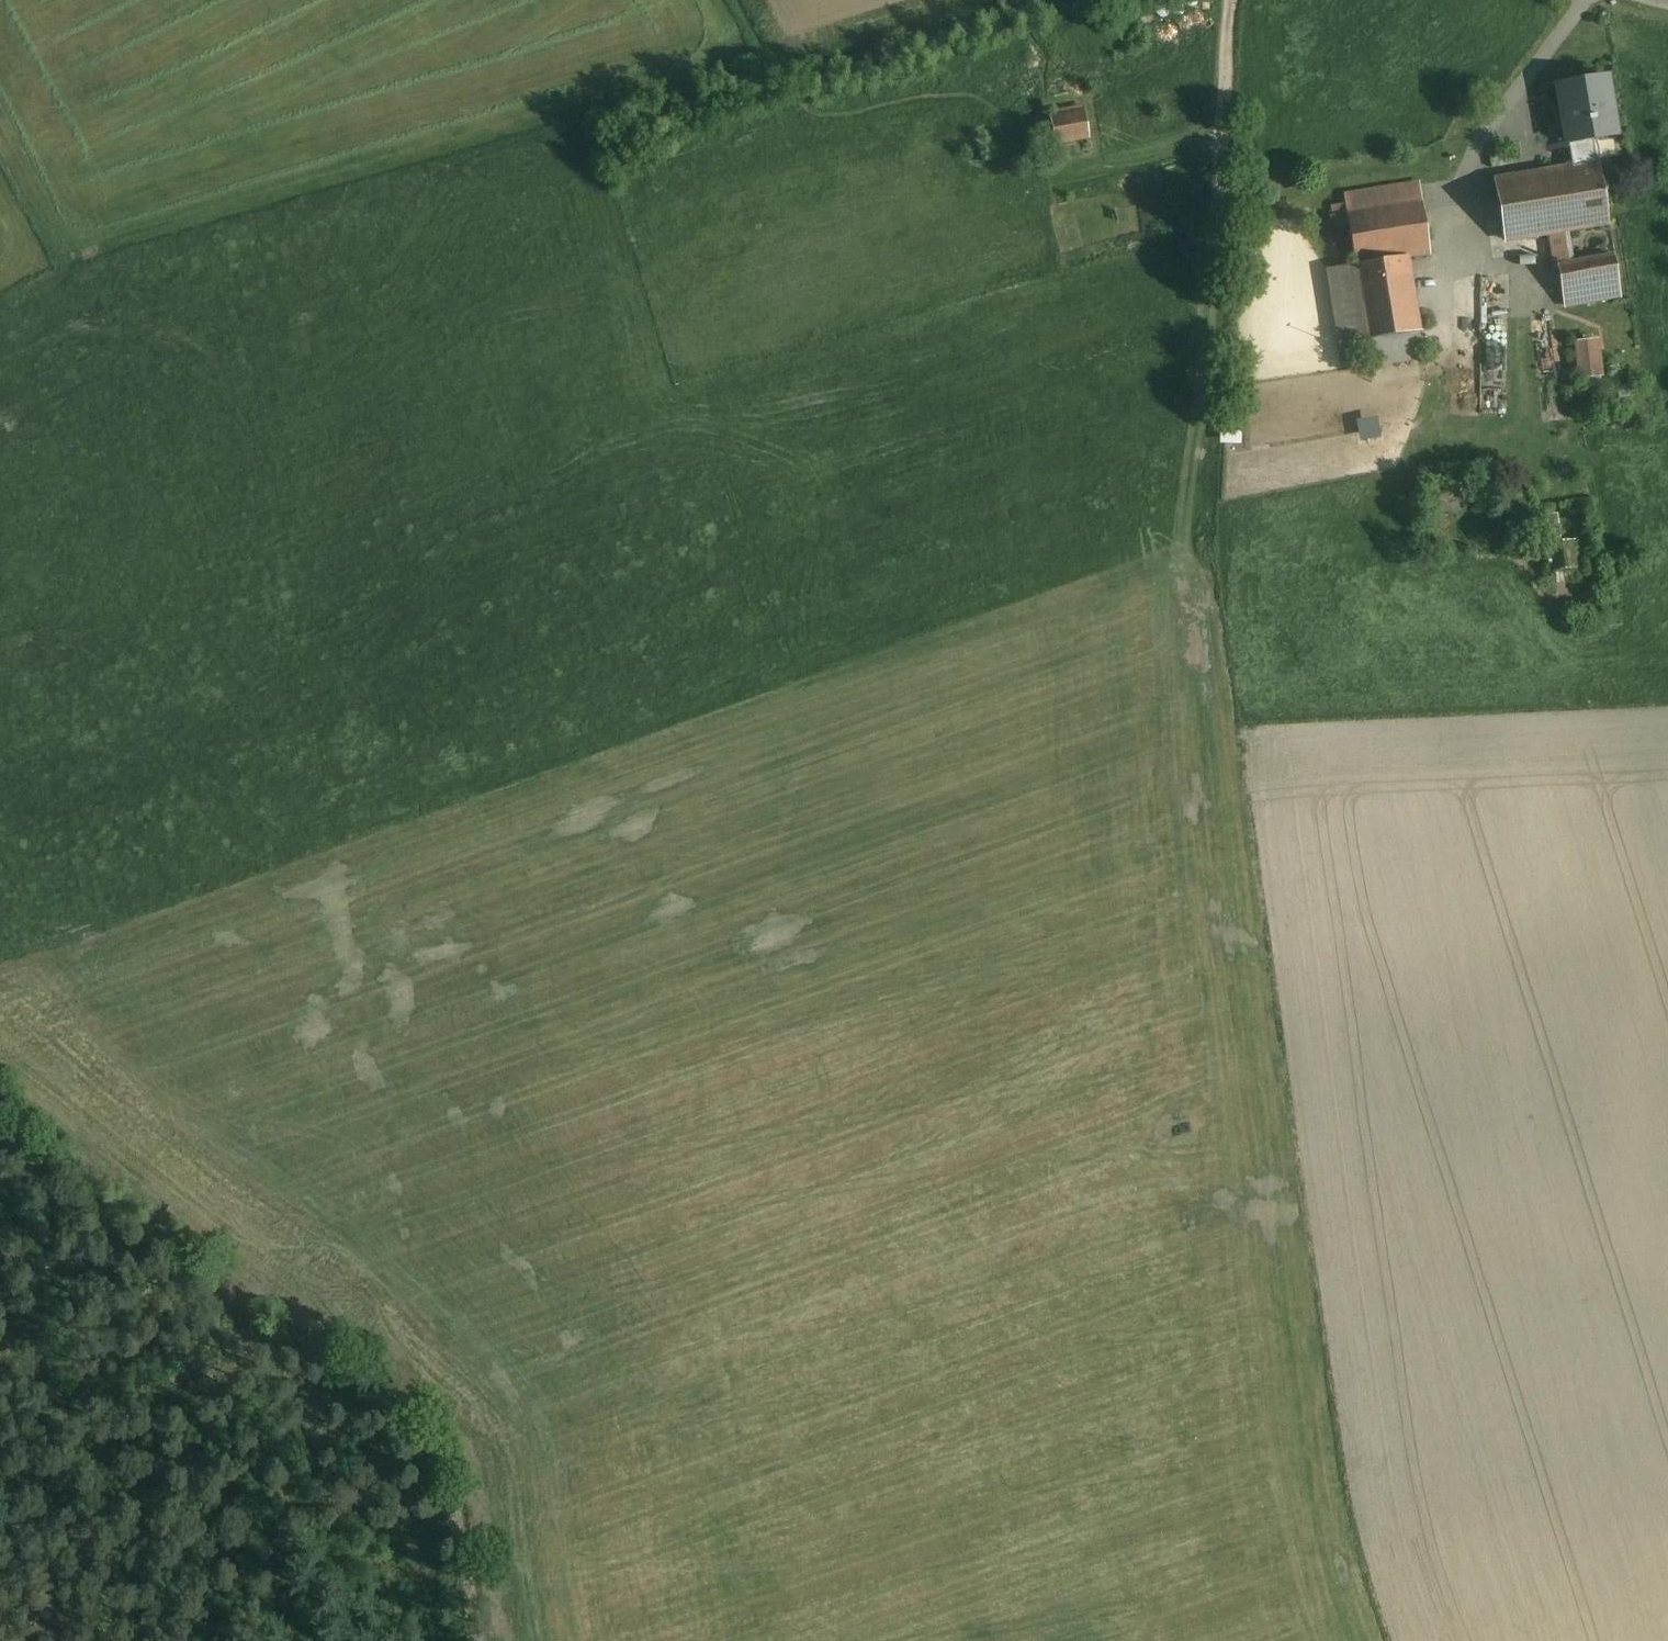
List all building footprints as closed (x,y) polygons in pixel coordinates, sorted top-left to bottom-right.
[(1605,79),(1557,88),(1568,146),(1570,146),(1574,168),(1595,164),(1591,142),(1616,137),(1605,79)] [(1084,109),(1050,116),(1055,146),(1089,140),(1084,109)] [(1608,230),(1595,164),(1574,168),(1497,182),(1509,248),(1546,241),(1552,272),(1546,273),(1550,292),(1560,290),(1563,310),(1621,299),(1614,260),(1577,266),(1572,236),(1608,230)] [(1429,258),(1419,188),(1346,198),(1347,209),(1350,228),(1355,265),(1326,269),(1337,346),(1366,342),(1369,367),(1424,359),(1420,332),(1410,261),(1429,258)] [(1347,209),(1333,211),(1336,230),(1350,228),(1347,209)] [(1599,339),(1573,342),(1578,380),(1603,377),(1599,339)] [(1462,483),(1437,484),(1439,512),(1464,510),(1462,483)] [(1581,569),(1578,540),(1561,542),(1557,514),(1542,516),(1548,572),(1581,569)]
